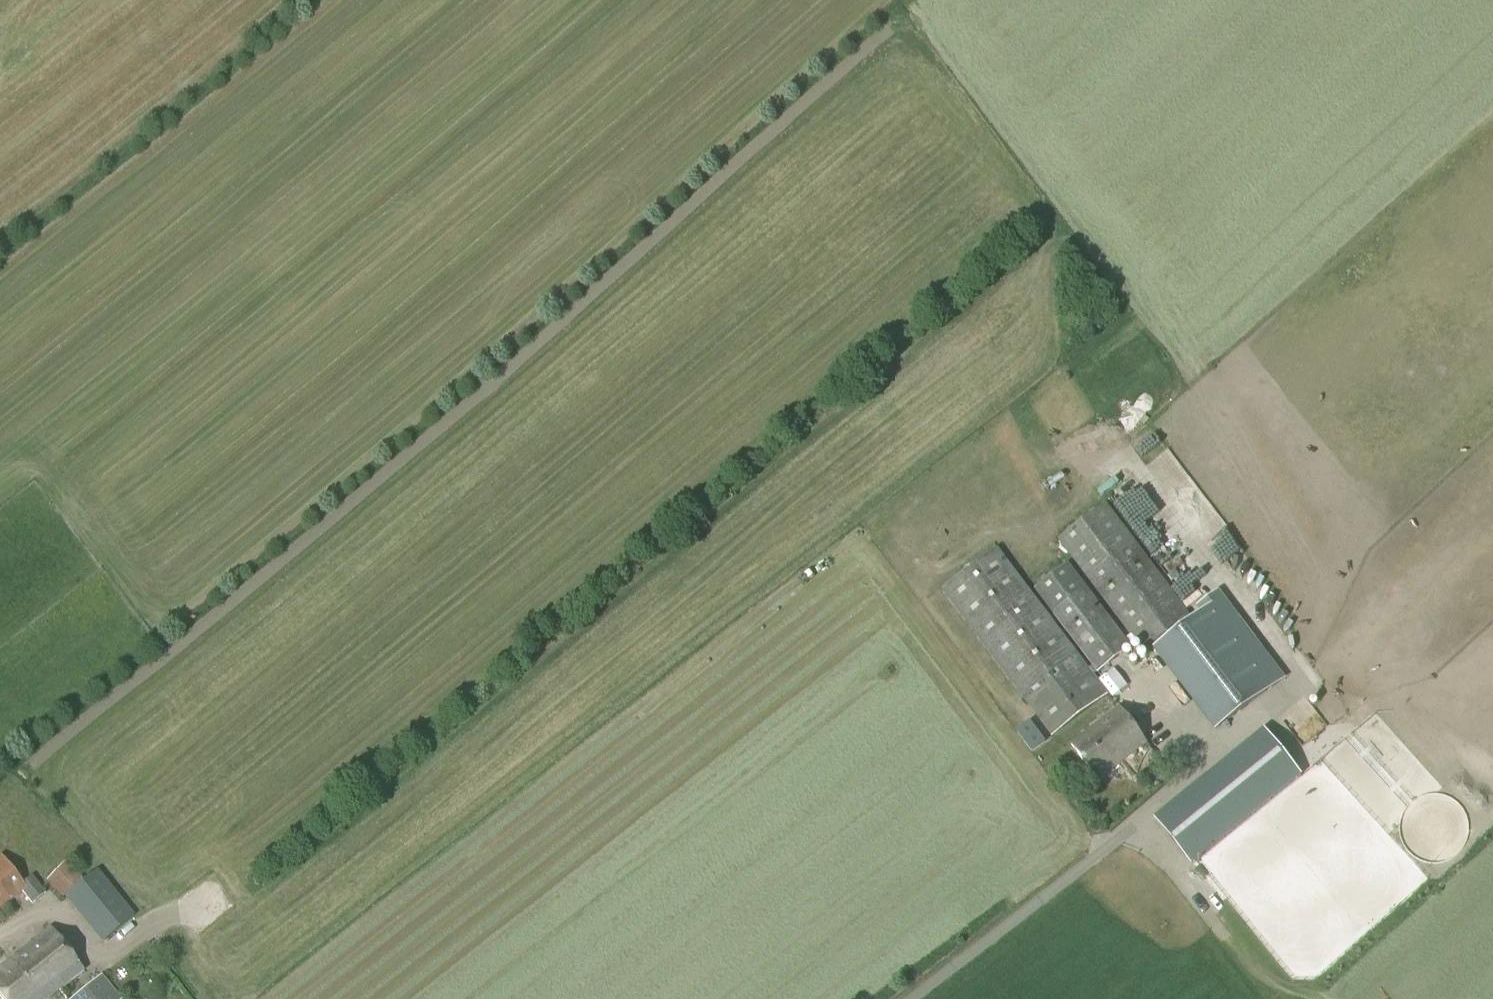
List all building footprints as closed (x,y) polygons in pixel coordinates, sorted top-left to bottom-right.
[(997,549),(942,590),(1033,710),(1032,711),(1052,738),(1108,695),(1093,675),(1097,672),(1098,672),(1131,647),(1131,646),(1137,642),(1147,655),(1154,650),(1215,732),(1286,678),(1219,590),(1196,607),(1202,614),(1193,620),(1105,505),(1060,539),(1133,636),(1127,641),(1069,564),(1035,589),(1092,665),(1088,669),(997,549)] [(1098,780),(1147,743),(1121,708),(1072,745),(1098,780)] [(1264,731),(1156,819),(1179,848),(1187,841),(1199,856),(1298,775),(1286,760),(1287,759),(1264,731)] [(1,856),(0,857),(0,910),(23,892),(33,904),(46,894),(33,876),(23,884),(1,856)] [(84,880),(64,861),(46,881),(63,897),(99,943),(135,916),(97,869),(84,880)] [(84,972),(51,929),(0,969),(0,998),(49,998),(84,972)] [(102,976),(72,998),(120,998),(102,976)]
